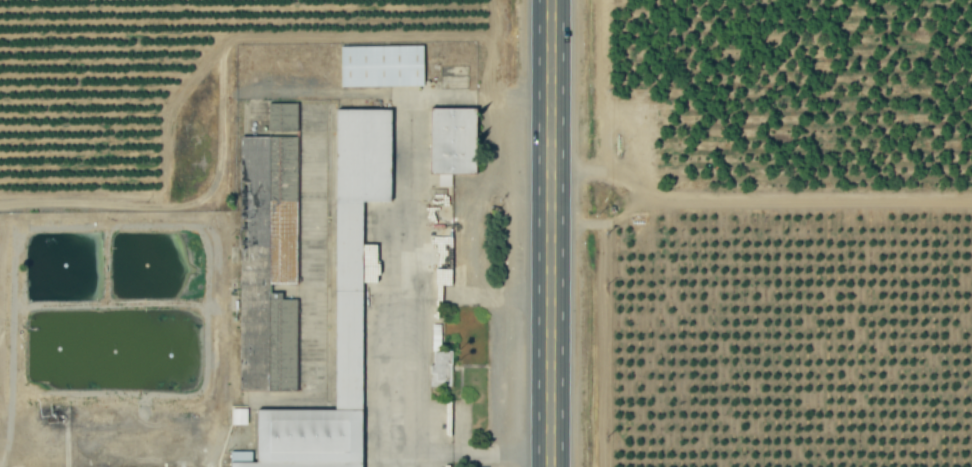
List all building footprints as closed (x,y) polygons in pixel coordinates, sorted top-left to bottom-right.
[(340,88),(423,86),(422,46),(340,47),(340,88)] [(297,104),(268,103),(268,131),(296,131),(297,104)] [(429,174),(438,174),(438,186),(451,187),(451,174),(475,174),(475,110),(430,109),(429,174)] [(390,110),(336,110),(336,259),(344,259),(344,284),(344,292),(340,292),(340,304),(336,304),(336,315),(344,315),(344,326),(361,326),(361,202),(390,202),(390,110)] [(238,391),(295,392),(297,298),(268,298),(269,209),(287,209),(287,204),(295,204),(296,157),(295,157),(295,137),(241,137),(240,221),(245,222),(244,246),(240,245),(238,391)] [(433,366),(429,366),(429,387),(450,387),(451,351),(433,350),(433,366)] [(247,425),(247,409),(231,409),(231,425),(247,425)]
